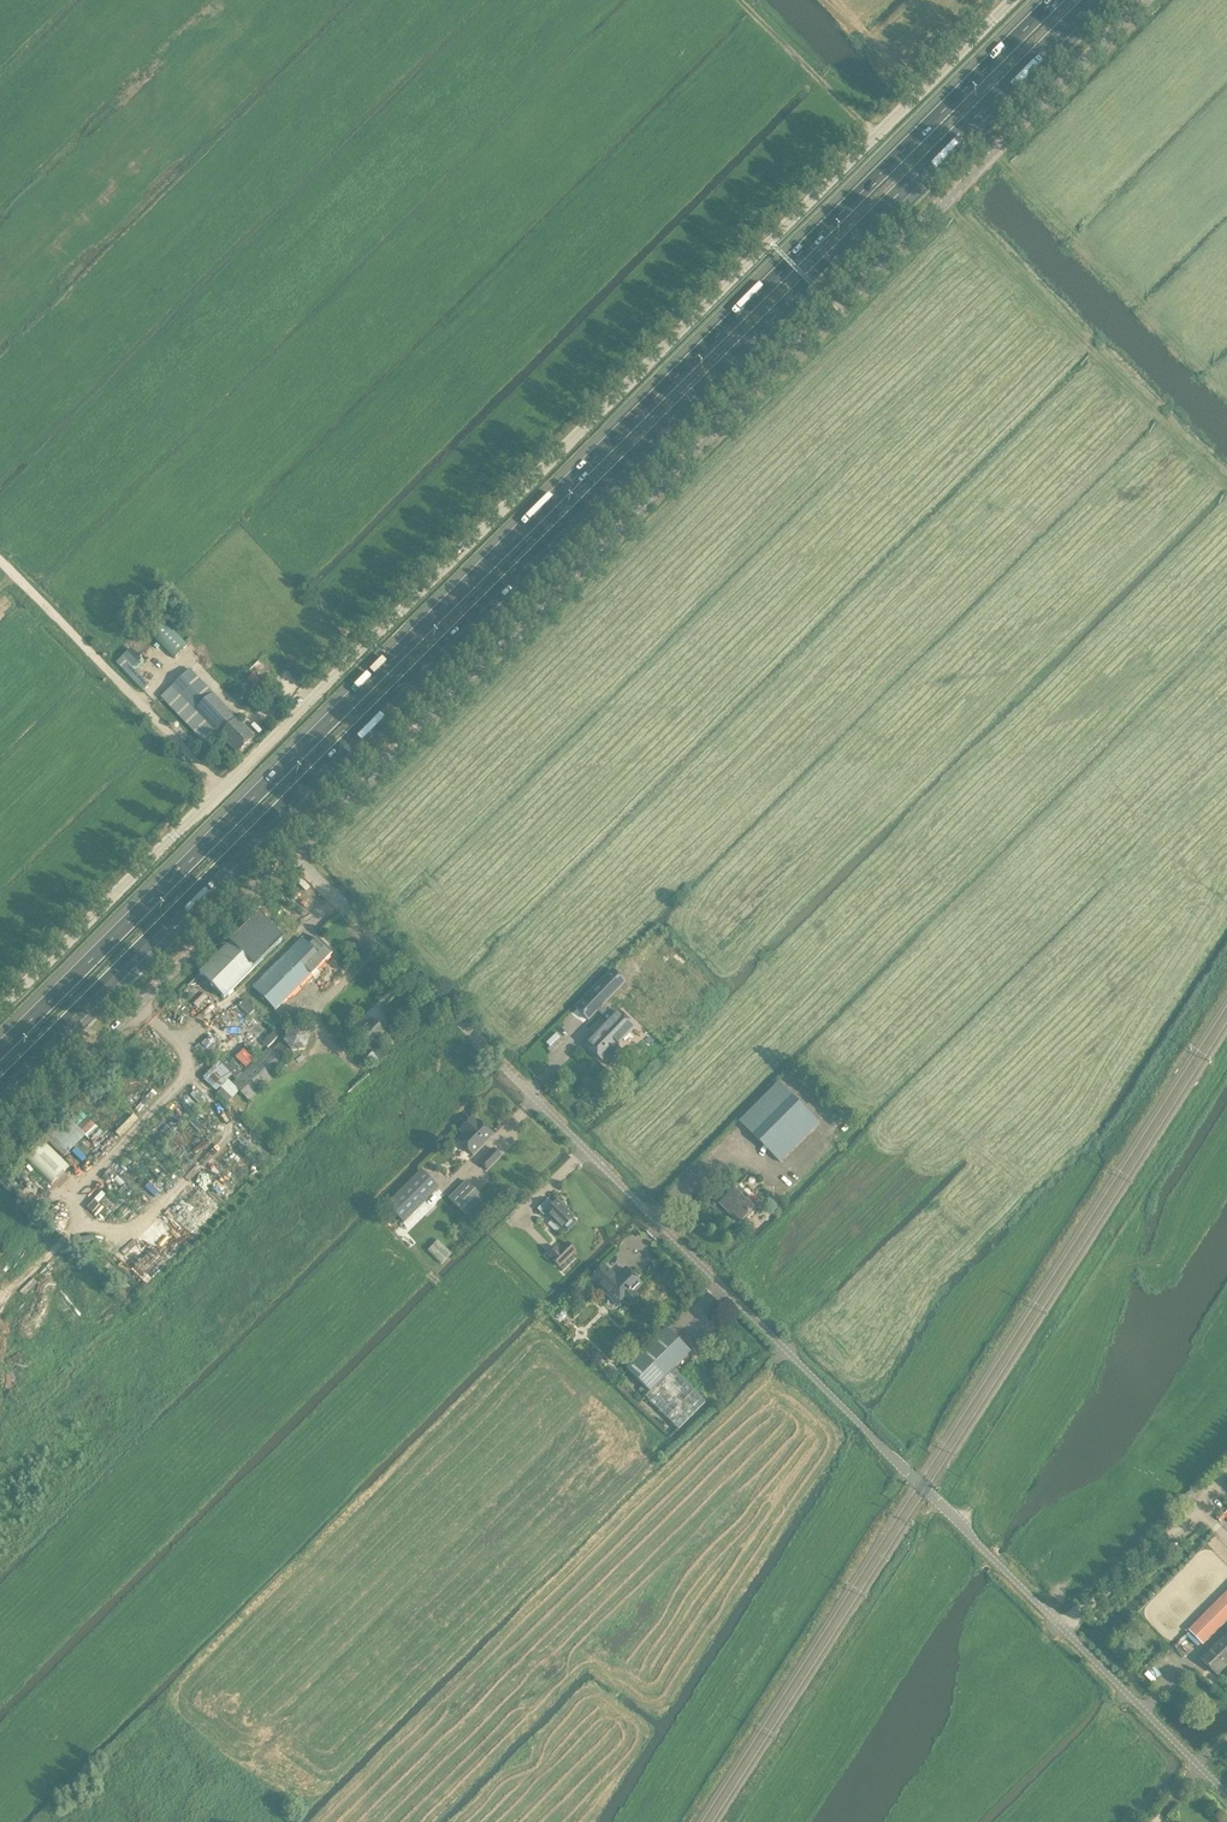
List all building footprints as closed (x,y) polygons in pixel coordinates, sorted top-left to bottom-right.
[(149,633),(174,659),(187,646),(163,620),(149,633)] [(237,718),(214,695),(189,669),(161,697),(206,744),(208,742),(213,747),(222,739),(237,755),(256,737),(237,718)] [(275,1011),(315,971),(332,954),(316,938),(309,944),(303,939),(270,971),(252,988),(275,1011)] [(224,999),(252,971),(255,968),(231,943),(199,974),(224,999)] [(588,1020),(624,983),(612,971),(576,1009),(588,1020)] [(620,1050),(616,1046),(634,1027),(618,1011),(585,1045),(602,1061),(609,1053),(613,1057),(620,1050)] [(357,1033),(355,1034),(350,1029),(342,1037),(351,1046),(357,1040),(358,1041),(361,1037),(370,1046),(384,1033),(371,1019),(357,1033)] [(309,1037),(301,1027),(288,1029),(284,1039),(283,1041),(287,1046),(292,1052),(305,1050),(309,1037)] [(231,1084),(250,1102),(287,1064),(284,1062),(294,1052),(292,1052),(287,1046),(283,1041),(284,1039),(273,1051),(268,1046),(231,1084)] [(374,1066),(380,1059),(381,1059),(387,1052),(379,1044),(371,1051),(372,1052),(366,1058),(374,1066)] [(233,1079),(219,1065),(203,1081),(216,1095),(233,1079)] [(793,1096),(754,1135),(781,1163),(821,1124),(793,1096)] [(473,1156),(493,1136),(477,1121),(457,1141),(473,1156)] [(501,1157),(493,1149),(480,1163),(487,1170),(501,1157)] [(421,1170),(386,1205),(404,1223),(439,1188),(421,1170)] [(466,1216),(483,1199),(466,1182),(449,1199),(466,1216)] [(737,1186),(719,1204),(738,1223),(756,1205),(737,1186)] [(557,1201),(553,1204),(548,1199),(537,1210),(543,1216),(545,1214),(561,1231),(574,1217),(557,1201)] [(556,1249),(548,1258),(561,1270),(577,1252),(568,1244),(560,1252),(556,1249)] [(591,1280),(617,1306),(623,1301),(628,1303),(630,1303),(632,1303),(634,1302),(636,1300),(636,1298),(636,1296),(633,1291),(640,1284),(625,1269),(616,1278),(605,1267),(591,1280)] [(563,1310),(559,1310),(557,1312),(557,1316),(559,1318),(563,1319),(566,1316),(566,1312),(563,1310)] [(626,1369),(650,1392),(673,1370),(690,1353),(666,1329),(626,1369)] [(711,1366),(721,1377),(726,1372),(716,1361),(711,1366)] [(706,1402),(673,1370),(650,1392),(645,1397),(678,1430),(706,1402)] [(1226,1622),(1226,1594),(1190,1631),(1204,1645),(1226,1622)] [(1218,1676),(1226,1668),(1226,1634),(1202,1660),(1218,1676)]
